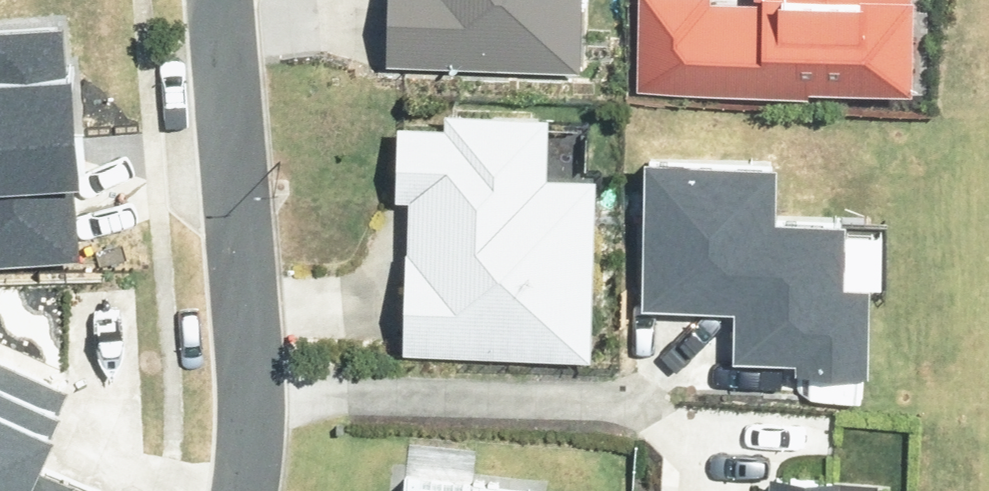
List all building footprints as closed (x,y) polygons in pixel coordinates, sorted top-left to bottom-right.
[(366,79),(584,91),(589,0),(371,0),(366,79)] [(88,256),(73,31),(0,35),(0,262),(88,256)] [(559,124),(402,119),(394,358),(599,365),(605,177),(557,176),(559,124)] [(782,163),(641,160),(638,315),(731,317),(730,368),(792,369),(792,383),(861,384),(863,299),(840,298),(842,223),(781,221),(782,163)] [(82,490),(46,472),(79,406),(0,366),(0,490),(81,490),(82,490)] [(412,477),(410,490),(542,490),(412,477)] [(886,489),(781,479),(779,490),(886,490),(886,489)]
